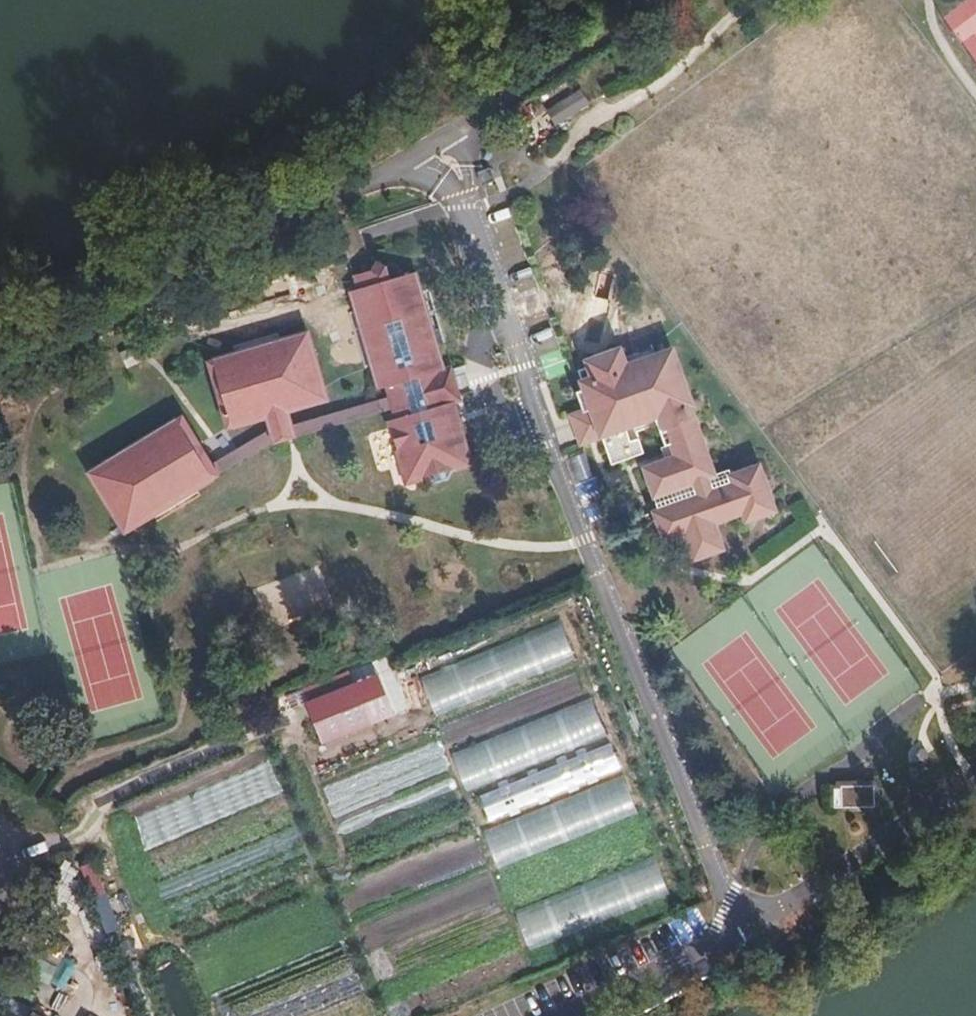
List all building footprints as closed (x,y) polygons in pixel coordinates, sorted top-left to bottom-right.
[(378,265),(375,257),(368,253),(366,254),(362,262),(367,275),(371,274),(369,268),(378,265)] [(399,472),(413,467),(428,475),(437,472),(445,458),(459,454),(424,338),(434,335),(418,278),(407,281),(402,264),(380,271),(378,265),(369,268),(371,274),(367,275),(362,262),(342,268),(347,282),(343,283),(348,301),(338,304),(354,359),(365,356),(371,379),(380,376),(384,387),(387,397),(391,409),(381,412),(399,472)] [(235,349),(208,358),(224,412),(252,404),(251,397),(277,389),(279,395),(309,386),(293,332),(265,340),(263,334),(233,343),(235,349)] [(681,409),(678,410),(653,343),(612,358),(606,340),(573,352),(575,359),(564,363),(571,381),(562,385),(570,406),(579,403),(588,430),(598,457),(631,445),(625,430),(617,433),(612,420),(641,409),(649,431),(657,428),(675,476),(702,467),(681,409)] [(283,417),(279,402),(280,399),(279,395),(277,389),(251,397),(252,404),(257,407),(261,422),(203,457),(209,466),(266,435),(387,397),(384,387),(283,417)] [(588,430),(579,403),(570,406),(557,411),(566,438),(588,430)] [(119,450),(90,468),(120,516),(147,498),(152,505),(182,486),(176,477),(186,471),(177,456),(190,448),(170,417),(146,433),(149,438),(123,455),(119,450)] [(199,462),(190,448),(177,456),(186,471),(199,462)] [(656,449),(630,458),(641,488),(668,479),(656,449)] [(745,456),(718,466),(734,509),(760,499),(745,456)] [(666,494),(640,503),(650,533),(670,526),(679,552),(710,541),(701,515),(723,507),(712,477),(683,487),(693,514),(675,521),(666,494)] [(318,566),(254,589),(269,629),(332,606),(318,566)] [(434,709),(578,667),(567,627),(422,669),(434,709)] [(466,785),(610,739),(598,702),(454,748),(466,785)] [(868,761),(836,768),(842,795),(873,788),(868,761)] [(628,777),(485,827),(499,865),(642,815),(628,777)] [(658,856),(516,908),(529,945),(672,893),(658,856)] [(99,860),(83,865),(93,896),(108,891),(99,860)] [(113,894),(98,896),(103,933),(119,930),(113,894)]
